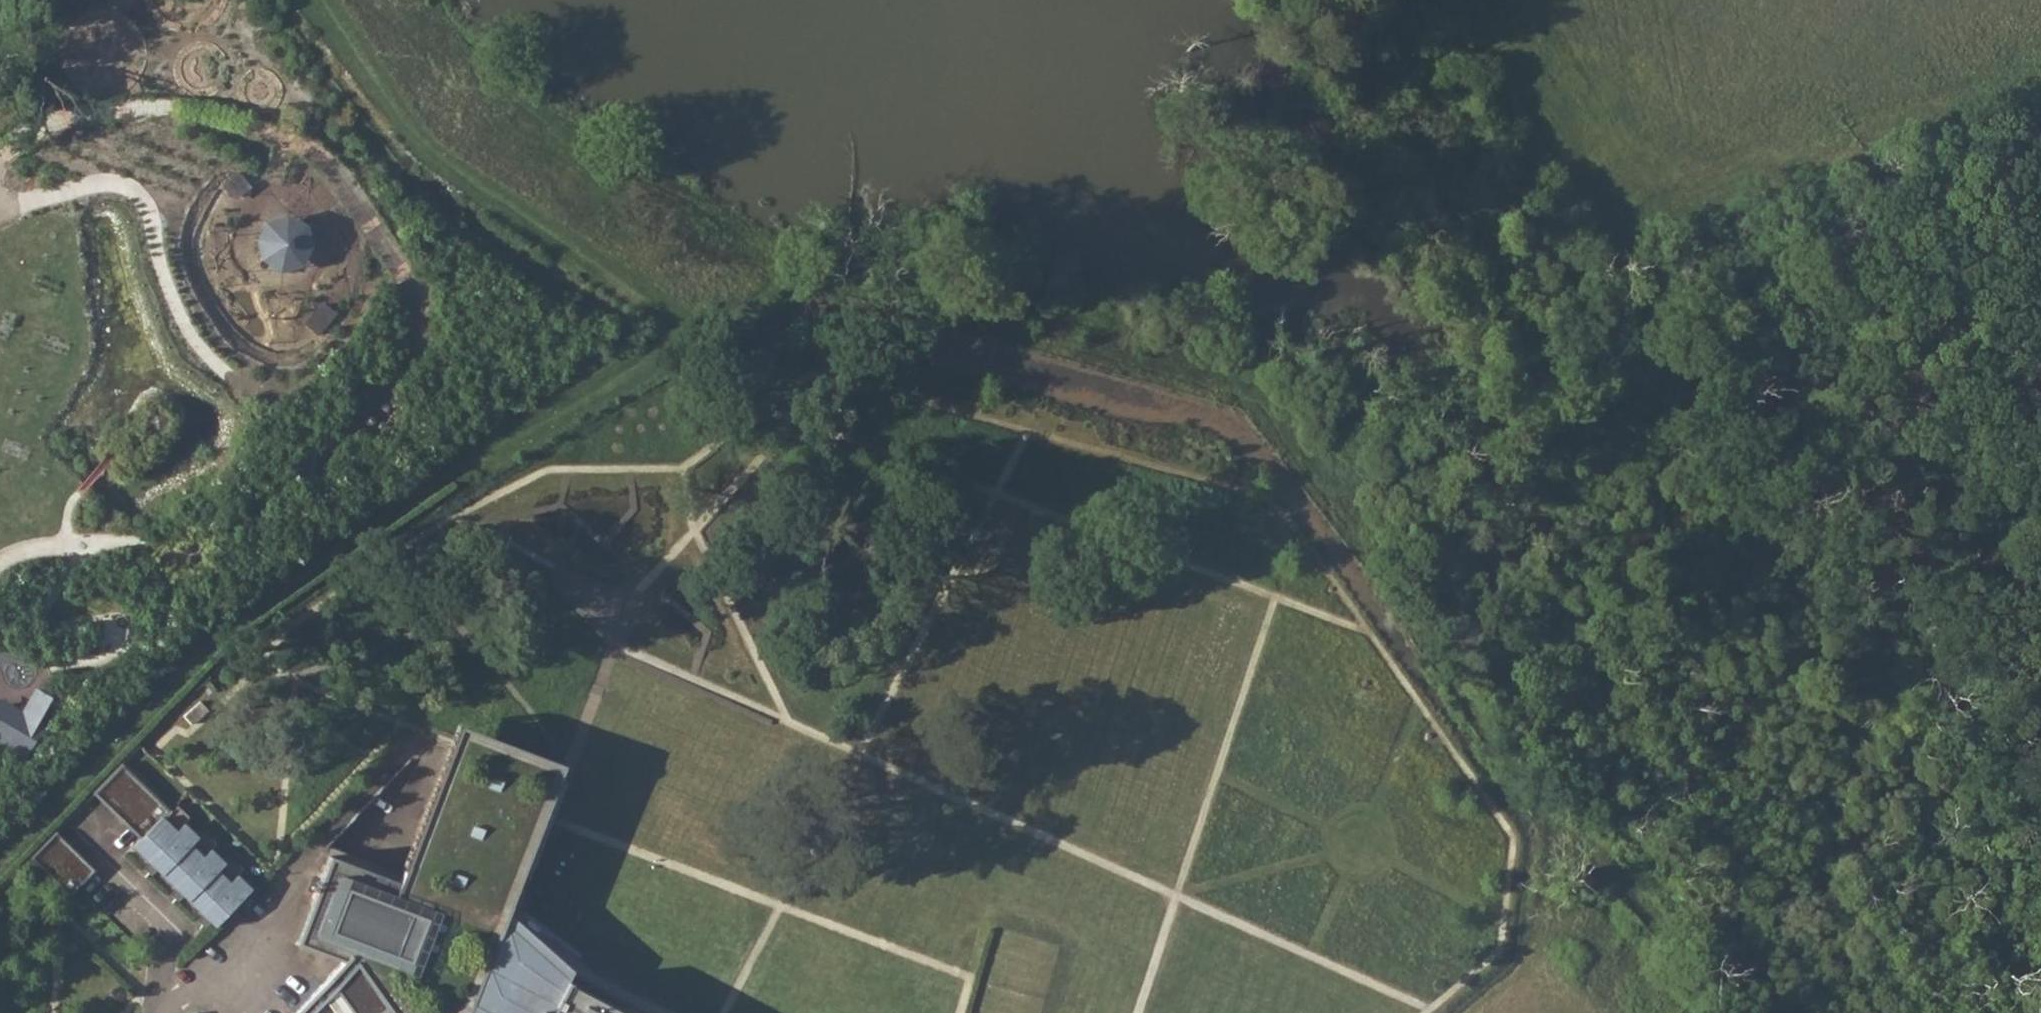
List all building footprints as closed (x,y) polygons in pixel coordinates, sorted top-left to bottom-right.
[(265,264),(285,275),(306,269),(317,250),(311,228),(292,217),(270,223),(259,243),(265,264)] [(184,716),(191,724),(207,709),(200,701),(184,716)] [(570,978),(575,968),(511,912),(568,764),(461,723),(400,882),(330,855),(310,906),(357,924),(342,961),(352,965),(304,1012),(470,1012),(472,1011),(475,1012),(635,1012),(570,978)] [(215,926),(252,888),(237,874),(242,868),(231,858),(226,863),(210,848),(215,843),(204,832),(199,838),(184,823),(189,818),(178,807),(173,813),(121,762),(95,788),(144,835),(133,846),(215,926)] [(55,830),(29,856),(70,896),(95,869),(55,830)] [(310,906),(296,943),(342,961),(357,924),(310,906)]
